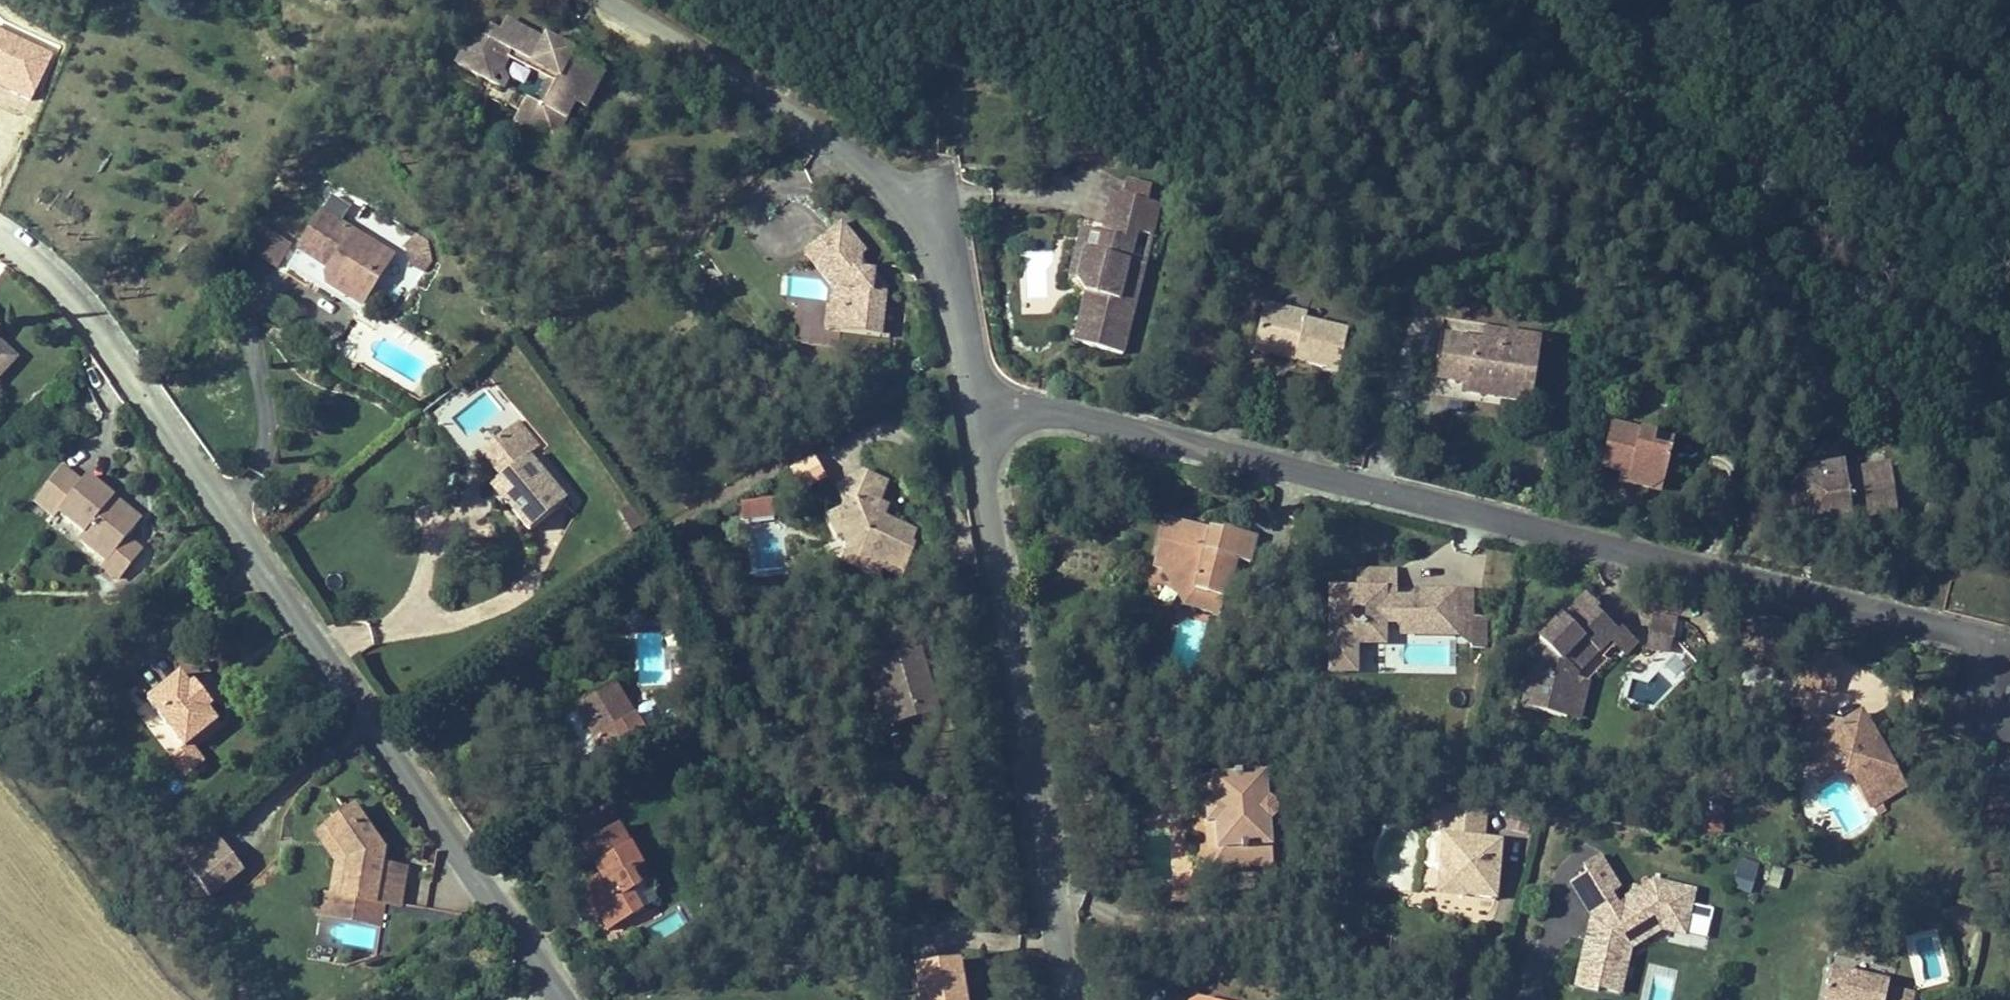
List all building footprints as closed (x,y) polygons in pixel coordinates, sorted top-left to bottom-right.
[(479,41),(468,67),(516,93),(513,105),(530,115),(535,104),(545,110),(539,123),(565,135),(580,105),(600,114),(617,75),(587,60),(590,53),(556,37),(555,41),(520,23),(515,36),(501,30),(493,49),(479,41)] [(1133,219),(1157,224),(1161,208),(1138,202),(1133,219)] [(331,213),(309,251),(341,270),(336,282),(378,307),(406,256),(331,213)] [(1170,227),(1157,224),(1133,219),(1121,216),(1115,246),(1151,253),(1165,255),(1170,227)] [(245,248),(277,267),(292,243),(260,223),(245,248)] [(881,265),(855,228),(819,255),(852,302),(859,305),(854,345),(893,351),(902,290),(891,275),(885,277),(879,274),(879,271),(881,265)] [(1144,285),(1151,253),(1115,246),(1112,258),(1132,264),(1131,283),(1144,285)] [(1022,249),(1023,299),(1050,299),(1049,249),(1022,249)] [(1109,276),(1112,258),(1089,253),(1079,304),(1088,306),(1094,274),(1109,276)] [(1157,289),(1144,285),(1131,283),(1132,264),(1112,258),(1109,276),(1094,274),(1088,306),(1098,317),(1110,318),(1098,366),(1139,374),(1157,289)] [(1299,356),(1298,366),(1343,376),(1351,336),(1313,330),(1312,321),(1263,313),(1255,346),(1299,356)] [(1089,364),(1098,366),(1110,318),(1098,317),(1089,364)] [(0,321),(0,384),(7,390),(32,364),(9,344),(14,334),(0,321)] [(1447,369),(1452,331),(1442,329),(1438,369),(1447,369)] [(1489,336),(1452,331),(1447,369),(1444,383),(1454,393),(1466,393),(1465,403),(1500,408),(1501,404),(1534,408),(1540,351),(1489,344),(1489,336)] [(1253,357),(1298,366),(1299,356),(1255,346),(1253,357)] [(1611,461),(1630,466),(1639,467),(1637,480),(1657,484),(1675,474),(1681,446),(1662,439),(1663,430),(1618,420),(1611,461)] [(1683,434),(1663,430),(1662,439),(1681,446),(1683,434)] [(524,431),(497,452),(520,483),(509,493),(542,537),(582,506),(524,431)] [(1828,452),(1839,452),(1836,443),(1804,454),(1774,496),(1808,523),(1813,514),(1787,491),(1808,465),(1814,468),(1828,452)] [(1885,452),(1839,452),(1828,452),(1814,468),(1808,465),(1787,491),(1813,514),(1827,498),(1838,505),(1847,503),(1847,495),(1887,494),(1885,452)] [(1639,467),(1630,466),(1628,478),(1637,480),(1639,467)] [(80,503),(107,525),(99,534),(126,556),(162,514),(109,469),(80,503)] [(884,499),(870,473),(853,481),(857,486),(849,493),(853,504),(853,520),(840,527),(851,542),(863,558),(870,559),(880,553),(888,564),(884,574),(903,578),(906,570),(922,573),(929,545),(928,540),(930,525),(900,518),(887,516),(884,499)] [(891,480),(870,473),(884,499),(887,516),(900,518),(901,506),(888,504),(891,480)] [(1675,474),(1657,484),(1672,488),(1675,474)] [(726,528),(732,541),(758,529),(751,515),(726,528)] [(1239,559),(1254,562),(1260,535),(1226,528),(1224,531),(1173,521),(1159,571),(1171,574),(1189,596),(1186,605),(1227,615),(1239,559)] [(863,558),(851,542),(842,549),(841,563),(884,574),(888,564),(880,553),(870,559),(863,558)] [(1408,638),(1463,635),(1461,590),(1419,590),(1418,595),(1402,595),(1399,573),(1364,574),(1363,591),(1336,590),(1335,619),(1355,618),(1355,611),(1377,613),(1374,627),(1359,630),(1361,646),(1392,645),(1391,614),(1406,615),(1408,638)] [(1461,590),(1463,635),(1463,649),(1495,649),(1494,634),(1475,633),(1474,613),(1474,590),(1461,590)] [(1612,642),(1619,633),(1602,616),(1603,607),(1592,598),(1569,621),(1562,617),(1542,642),(1550,648),(1542,656),(1529,709),(1571,717),(1580,674),(1568,667),(1587,646),(1597,656),(1612,642)] [(1475,633),(1494,634),(1493,616),(1474,613),(1475,633)] [(1623,628),(1619,633),(1612,642),(1626,654),(1637,638),(1623,628)] [(1568,667),(1580,674),(1597,656),(1587,646),(1568,667)] [(927,656),(872,670),(888,733),(943,719),(927,656)] [(161,696),(196,741),(201,747),(210,740),(236,721),(225,706),(232,702),(214,679),(207,685),(194,670),(161,696)] [(652,732),(615,675),(575,701),(611,758),(652,732)] [(1860,709),(1842,719),(1871,729),(1860,709)] [(1821,713),(1805,721),(1813,736),(1842,719),(1821,713)] [(1813,736),(1805,721),(1797,725),(1796,738),(1806,754),(1844,765),(1876,813),(1887,806),(1879,794),(1903,782),(1871,729),(1842,719),(1813,736)] [(201,747),(196,741),(185,750),(201,771),(221,754),(210,740),(201,747)] [(1844,765),(1806,754),(1818,776),(1844,765)] [(1208,819),(1211,843),(1268,841),(1267,811),(1270,800),(1265,787),(1264,764),(1207,767),(1208,790),(1211,792),(1213,816),(1208,819)] [(1983,822),(2009,831),(2009,781),(1998,778),(1983,822)] [(319,827),(331,845),(328,885),(402,896),(406,863),(385,860),(387,827),(370,824),(355,800),(319,827)] [(1444,801),(1439,862),(1464,892),(1492,893),(1496,841),(1483,837),(1479,827),(1480,805),(1444,801)] [(1725,831),(1723,814),(1706,816),(1708,833),(1725,831)] [(602,870),(595,874),(603,886),(596,890),(592,893),(613,926),(645,905),(633,887),(638,883),(628,868),(636,863),(643,858),(619,822),(585,844),(602,870)] [(1497,828),(1479,827),(1483,837),(1496,841),(1497,828)] [(213,898),(246,869),(212,831),(179,860),(213,898)] [(1268,841),(1211,843),(1204,844),(1205,863),(1269,861),(1268,841)] [(1690,933),(1697,884),(1653,878),(1618,897),(1620,883),(1605,856),(1589,854),(1586,871),(1569,880),(1587,913),(1577,987),(1625,994),(1632,948),(1665,929),(1690,933)] [(1732,888),(1754,893),(1760,861),(1738,857),(1732,888)] [(1464,892),(1439,862),(1437,891),(1464,892)] [(658,897),(636,863),(628,868),(638,883),(633,887),(645,905),(658,897)] [(603,886),(595,874),(588,879),(596,890),(603,886)] [(924,999),(973,999),(965,954),(917,962),(924,999)] [(1875,980),(1878,974),(1823,963),(1815,999),(1901,999),(1902,999),(1872,994),(1875,980)] [(1904,987),(1875,980),(1872,994),(1902,999),(1904,987)]
